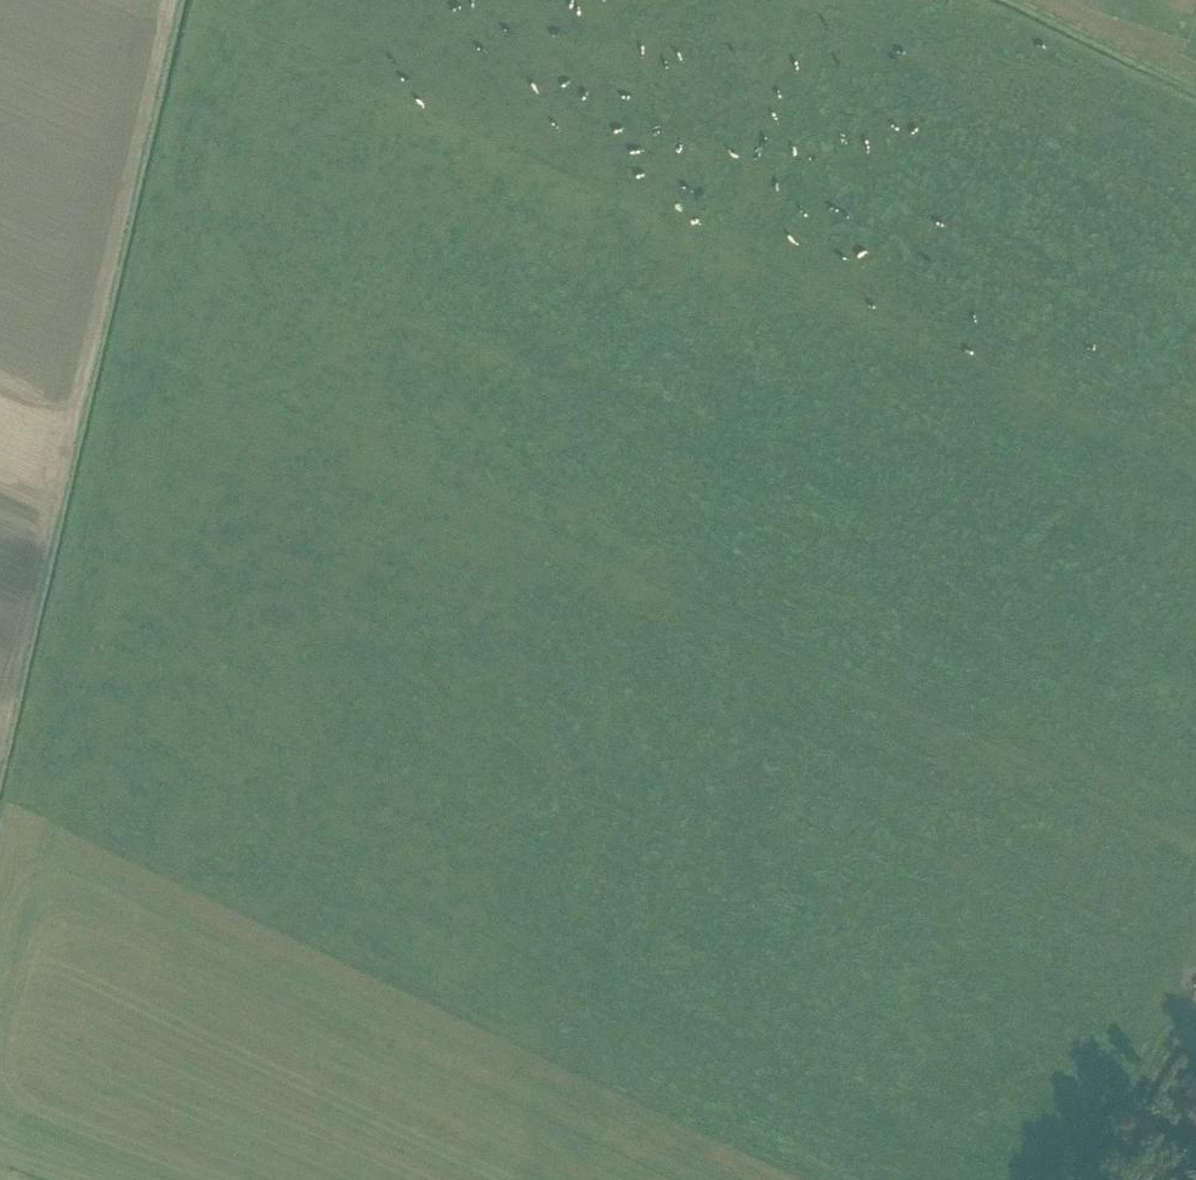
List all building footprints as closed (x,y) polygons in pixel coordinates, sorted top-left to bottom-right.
[(1184,1094),(1192,1099),(1195,1094),(1195,1081),(1194,1080),(1184,1094)]
